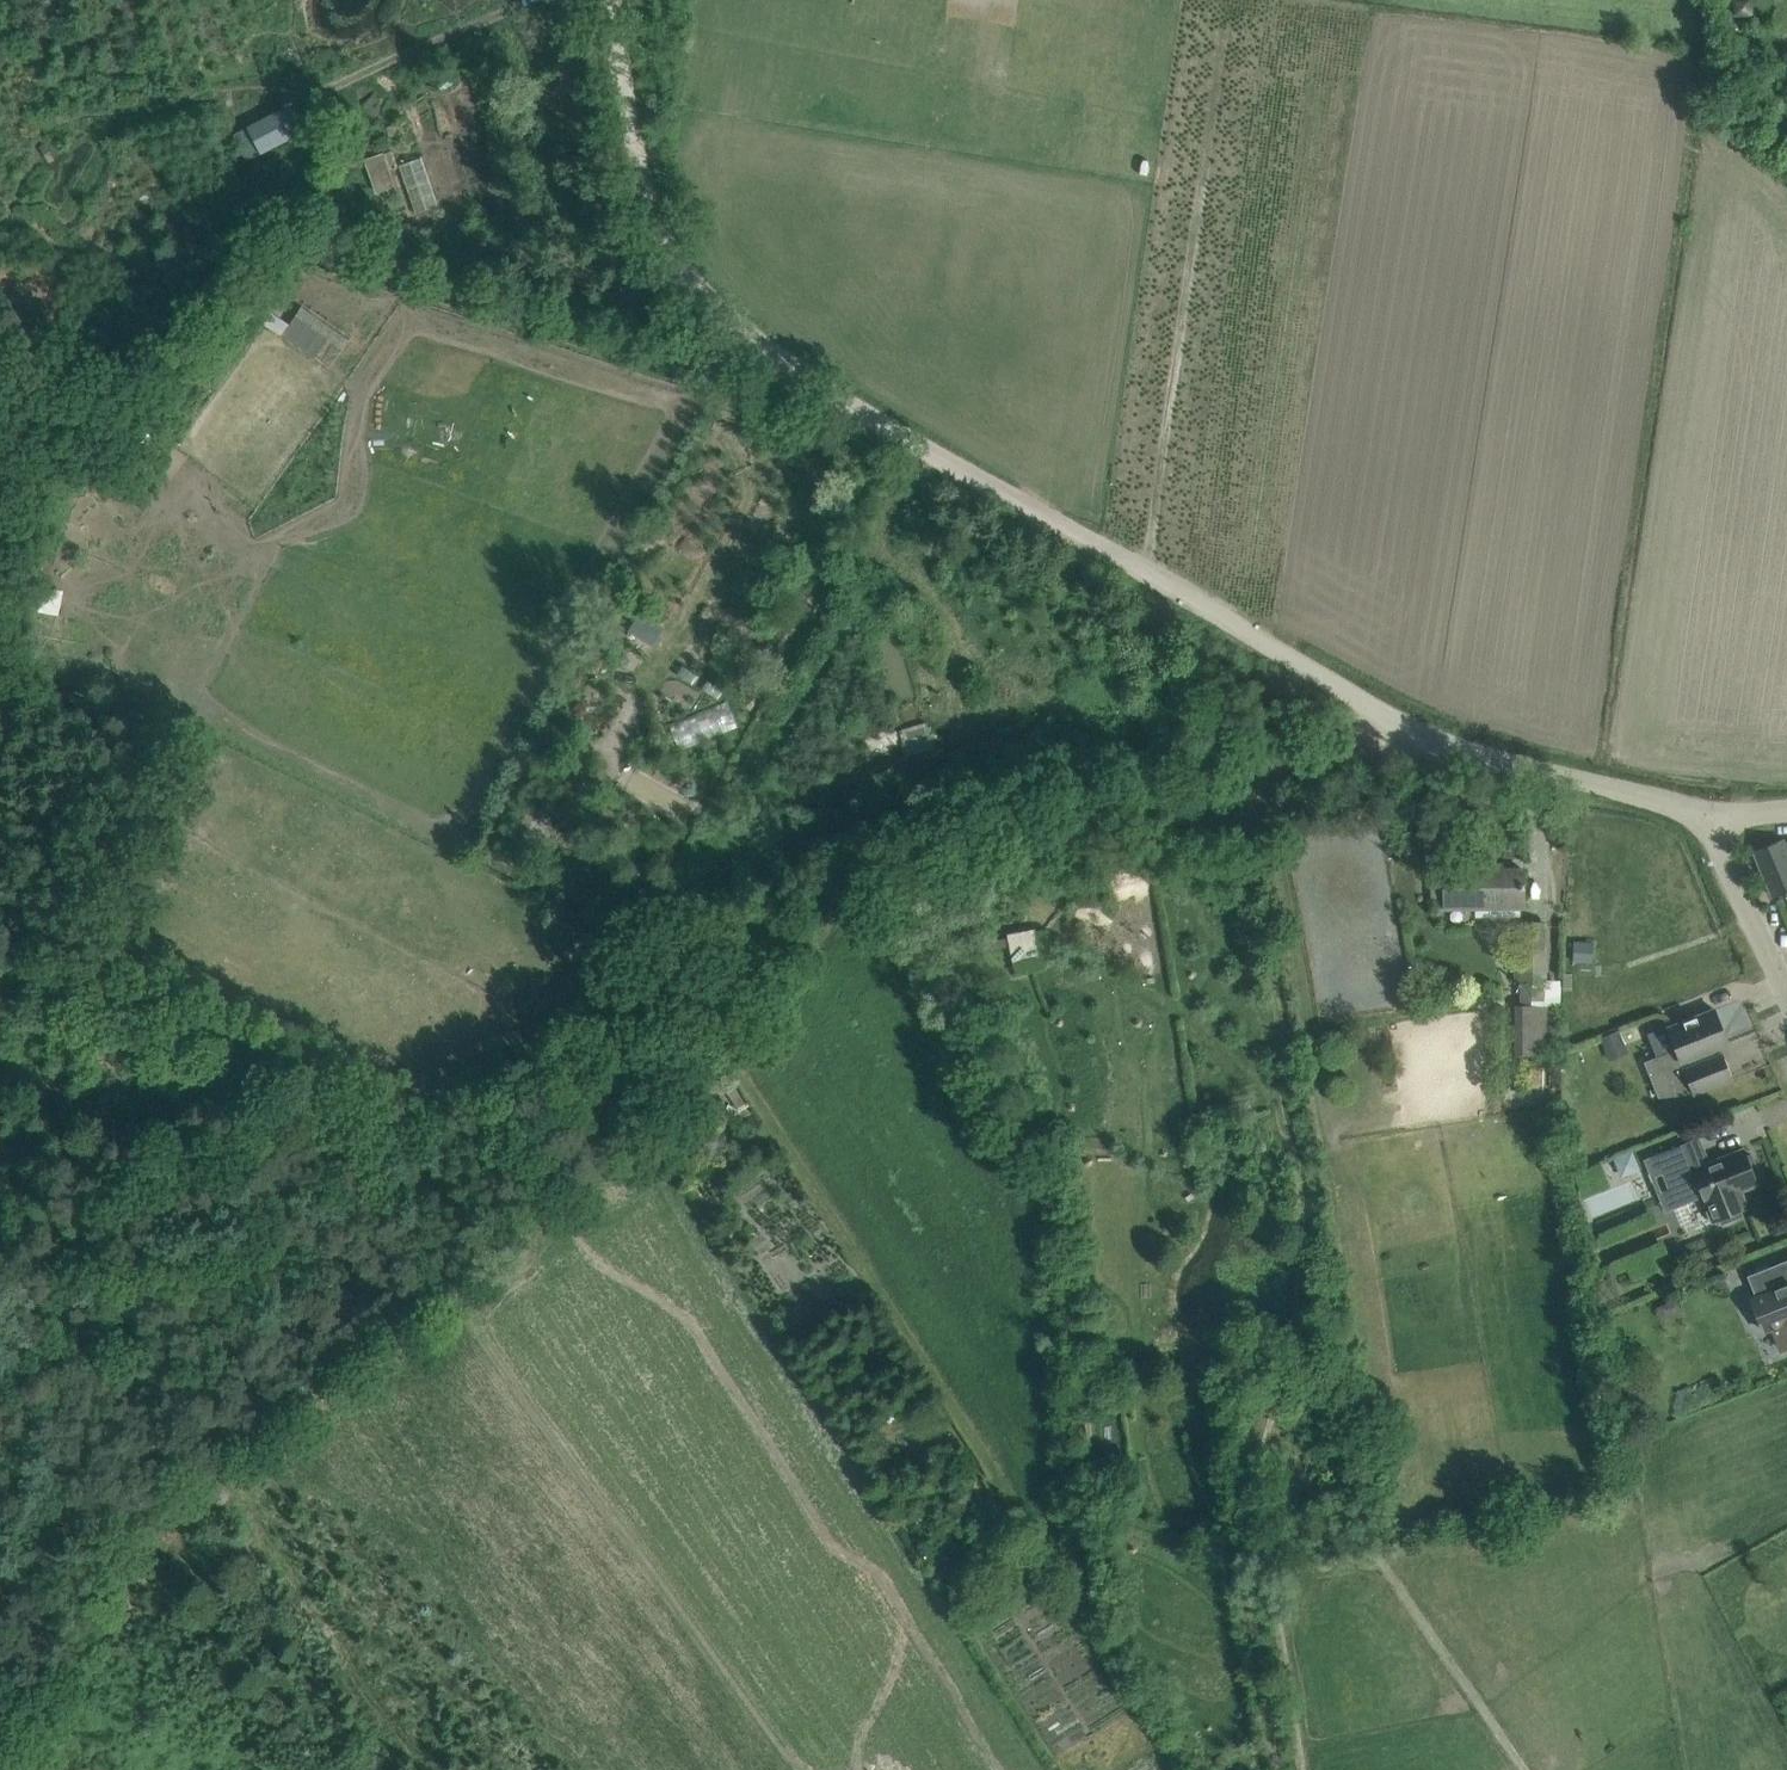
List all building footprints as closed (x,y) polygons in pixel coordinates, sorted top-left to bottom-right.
[(290,105),(269,116),(248,127),(261,152),(303,131),(290,105)] [(1784,844),(1783,841),(1754,852),(1772,896),(1786,890),(1786,843),(1784,844)] [(1525,908),(1524,869),(1488,870),(1488,865),(1444,865),(1445,908),(1525,908)] [(1519,923),(1522,1057),(1551,1055),(1548,922),(1519,923)] [(1029,927),(1005,931),(1010,959),(1034,955),(1029,927)] [(1004,938),(990,941),(992,950),(1006,947),(1004,938)] [(1575,945),(1574,965),(1594,966),(1594,946),(1575,945)] [(1573,977),(1564,977),(1565,994),(1574,994),(1573,977)] [(1728,1043),(1714,1009),(1667,1028),(1676,1049),(1660,1055),(1665,1068),(1719,1047),(1728,1043)] [(1620,1034),(1601,1041),(1606,1055),(1626,1047),(1620,1034)] [(1732,1079),(1719,1047),(1665,1068),(1660,1055),(1644,1062),(1658,1098),(1694,1094),(1732,1079)] [(728,1107),(721,1118),(729,1124),(736,1112),(728,1107)] [(1709,1163),(1699,1138),(1657,1155),(1673,1194),(1697,1184),(1713,1223),(1720,1220),(1722,1224),(1742,1216),(1741,1211),(1748,1208),(1741,1191),(1759,1184),(1756,1176),(1760,1175),(1752,1154),(1748,1156),(1745,1148),(1709,1163)] [(1747,1276),(1756,1298),(1752,1300),(1764,1331),(1773,1327),(1782,1350),(1786,1347),(1786,1260),(1747,1276)] [(1617,1493),(1598,1496),(1600,1506),(1619,1502),(1617,1493)] [(948,1569),(934,1577),(940,1586),(953,1578),(948,1569)]
